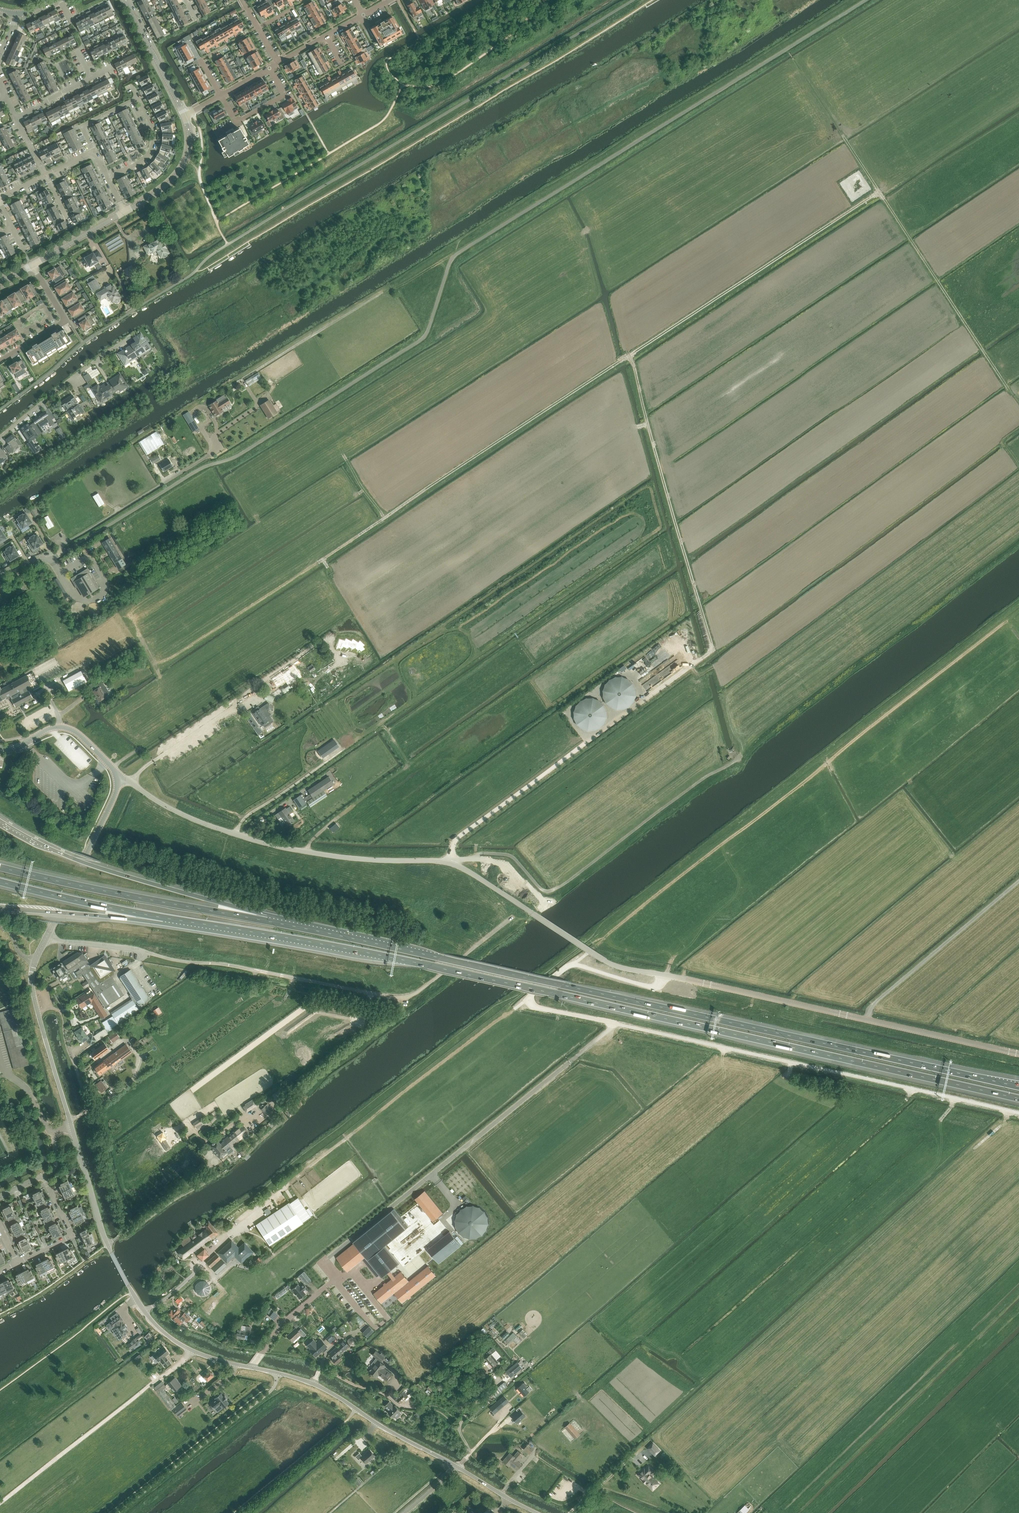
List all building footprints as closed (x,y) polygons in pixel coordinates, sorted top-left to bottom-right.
[(261,4),(268,16),(274,13),(271,8),(270,6),(273,5),(270,0),(266,0),(266,1),(261,4)] [(428,0),(418,0),(420,4),(421,3),(425,11),(432,7),(431,6),(434,5),(432,0),(429,0),(428,0)] [(310,3),(303,7),(315,28),(325,23),(324,21),(325,21),(321,13),(319,14),(318,11),(319,10),(315,3),(313,4),(312,2),(310,3)] [(416,4),(414,5),(413,3),(411,4),(410,2),(406,4),(412,15),(412,16),(413,16),(414,18),(418,16),(419,17),(422,15),(421,13),(421,12),(418,8),(416,4)] [(140,7),(142,12),(150,8),(148,3),(140,7)] [(198,6),(201,11),(208,8),(205,3),(198,6)] [(330,3),(327,5),(328,8),(330,11),(332,11),(335,17),(344,12),(343,11),(347,9),(345,6),(343,6),(342,4),(339,5),(339,6),(337,7),(335,3),(331,6),(330,3)] [(107,7),(104,8),(109,18),(114,16),(108,4),(106,6),(107,7)] [(171,7),(174,12),(183,7),(182,6),(182,5),(181,5),(180,6),(178,4),(171,7)] [(256,6),(253,7),(256,14),(259,13),(260,15),(262,18),(264,16),(265,18),(268,16),(261,4),(256,7),(256,6)] [(171,13),(174,18),(183,13),(182,11),(183,11),(184,10),(184,9),(183,7),(174,12),(171,13)] [(102,10),(101,8),(98,9),(104,21),(109,18),(104,8),(102,10)] [(142,12),(145,16),(152,12),(150,8),(142,12)] [(210,12),(208,8),(201,11),(203,16),(210,12)] [(97,12),(94,13),(99,23),(104,21),(98,9),(96,10),(97,12)] [(55,11),(50,13),(54,21),(55,23),(61,20),(60,17),(59,18),(55,11)] [(152,12),(145,16),(147,21),(148,21),(155,17),(152,12)] [(49,23),(54,21),(50,13),(45,15),(49,23)] [(91,13),(89,14),(95,25),(99,23),(94,13),(92,15),(91,13)] [(174,18),(176,23),(188,17),(187,15),(186,15),(185,15),(184,15),(183,13),(174,18)] [(88,17),(85,18),(90,28),(95,25),(89,14),(87,15),(88,17)] [(45,15),(41,18),(44,25),(49,23),(45,15)] [(155,17),(148,21),(152,30),(159,26),(155,17)] [(188,23),(187,21),(188,20),(189,19),(188,17),(176,23),(179,28),(188,23)] [(377,26),(371,30),(378,42),(380,46),(386,42),(386,43),(402,34),(393,17),(386,21),(385,22),(384,22),(379,25),(378,26),(377,26)] [(41,18),(36,20),(40,28),(41,30),(45,27),(44,25),(41,18)] [(79,19),(80,21),(85,30),(90,28),(85,18),(82,20),(81,18),(79,19)] [(239,18),(234,21),(239,30),(244,27),(243,25),(239,18)] [(291,19),(289,20),(289,21),(290,22),(291,22),(296,31),(302,28),(298,21),(297,19),(295,19),(295,18),(291,20),(291,19)] [(36,20),(31,23),(35,30),(40,28),(36,20)] [(80,21),(75,23),(79,30),(80,33),(85,30),(80,21)] [(234,22),(230,25),(234,32),(233,33),(234,35),(236,34),(235,32),(239,30),(234,21),(234,22)] [(289,21),(285,23),(291,34),(296,31),(291,22),(290,22),(289,21)] [(30,33),(35,30),(31,23),(26,25),(30,33)] [(282,27),(281,28),(286,37),(291,34),(285,23),(281,26),(282,27)] [(230,25),(225,27),(230,35),(233,33),(234,32),(230,25)] [(276,30),(275,31),(276,33),(277,33),(280,40),(286,37),(281,28),(282,27),(281,26),(280,25),(278,26),(279,27),(275,29),(276,30)] [(159,26),(152,30),(157,39),(164,35),(159,26)] [(225,26),(220,29),(225,38),(224,38),(225,40),(227,39),(226,37),(230,35),(225,27),(225,26)] [(220,29),(215,31),(220,40),(224,38),(225,38),(220,29)] [(341,36),(342,38),(353,32),(351,29),(341,34),(342,36),(341,36)] [(215,31),(210,34),(215,43),(214,44),(215,46),(218,44),(217,42),(220,40),(215,31)] [(342,38),(344,42),(355,36),(353,32),(342,38)] [(123,33),(118,36),(123,45),(128,43),(123,33)] [(19,34),(17,39),(24,42),(27,37),(19,34)] [(211,35),(206,38),(211,46),(214,44),(215,43),(210,34),(211,35)] [(72,35),(67,38),(71,45),(76,43),(72,35)] [(113,38),(114,40),(118,48),(123,45),(118,36),(113,38)] [(347,43),(347,44),(357,39),(355,36),(344,42),(345,44),(347,43)] [(67,38),(62,40),(66,48),(71,45),(67,38)] [(113,38),(108,41),(113,50),(118,48),(114,40),(113,38)] [(201,39),(206,48),(205,49),(206,51),(208,50),(207,48),(211,46),(206,38),(202,41),(201,39)] [(252,43),(249,38),(248,38),(247,38),(245,39),(245,40),(243,41),(242,39),(238,41),(239,43),(238,44),(241,49),(240,50),(252,43)] [(17,39),(15,44),(22,47),(24,42),(17,39)] [(201,39),(196,42),(200,49),(201,51),(205,49),(206,48),(201,39)] [(347,47),(348,49),(358,43),(357,39),(347,44),(348,46),(347,47)] [(62,40),(57,43),(61,50),(66,48),(62,40)] [(107,44),(104,45),(108,53),(113,50),(108,41),(108,40),(105,41),(107,44)] [(57,43),(52,45),(56,53),(61,50),(57,43)] [(179,49),(177,50),(181,56),(191,50),(188,44),(184,46),(183,43),(177,46),(179,49)] [(246,56),(250,53),(249,52),(255,48),(252,43),(240,50),(243,55),(245,54),(246,56)] [(348,49),(350,52),(360,46),(358,43),(348,49)] [(15,44),(12,49),(20,52),(22,47),(15,44)] [(52,45),(48,48),(51,55),(56,53),(52,45)] [(93,47),(95,50),(99,57),(103,55),(100,48),(100,47),(98,45),(93,47)] [(104,45),(100,47),(100,48),(103,55),(108,53),(104,45)] [(354,55),(359,53),(358,53),(363,50),(362,50),(360,46),(350,52),(351,54),(352,54),(354,55)] [(47,58),(51,55),(48,48),(43,50),(47,58)] [(308,53),(311,59),(320,54),(321,55),(322,54),(323,54),(322,51),(321,52),(319,49),(318,49),(317,48),(314,50),(308,53)] [(365,48),(362,50),(363,50),(358,53),(359,53),(360,55),(355,58),(357,60),(355,61),(357,64),(360,63),(361,64),(370,59),(366,52),(368,52),(365,48)] [(12,49),(10,54),(18,57),(20,52),(12,49)] [(93,60),(99,57),(95,50),(90,52),(93,60)] [(191,50),(181,56),(184,63),(186,61),(188,64),(192,62),(190,59),(194,57),(193,55),(194,54),(191,50)] [(260,57),(257,52),(251,55),(250,53),(246,56),(247,58),(246,58),(249,63),(260,57)] [(129,53),(127,54),(133,64),(138,62),(134,55),(131,56),(129,53)] [(10,54),(8,58),(16,62),(18,63),(20,58),(18,57),(10,54)] [(127,58),(124,59),(128,67),(133,64),(127,54),(125,55),(127,58)] [(311,59),(314,64),(324,58),(322,54),(321,55),(320,54),(311,59)] [(236,78),(224,57),(217,61),(217,60),(215,62),(216,63),(215,64),(219,72),(220,71),(222,74),(221,75),(225,82),(226,81),(227,83),(230,82),(229,82),(236,78)] [(263,63),(260,57),(249,63),(252,69),(253,68),(254,70),(258,68),(257,66),(259,65),(262,64),(262,63),(263,63)] [(13,67),(16,62),(8,58),(6,63),(13,67)] [(119,58),(118,59),(123,69),(124,71),(129,69),(128,67),(124,59),(121,61),(119,58)] [(314,64),(317,69),(326,64),(325,63),(327,62),(324,58),(314,64)] [(123,69),(118,59),(116,60),(117,63),(114,65),(118,72),(119,74),(124,72),(124,71),(123,69)] [(288,65),(285,66),(286,69),(285,70),(287,73),(290,71),(291,72),(300,67),(296,60),(288,65)] [(328,61),(327,62),(325,63),(326,64),(317,69),(320,74),(324,72),(325,73),(327,72),(326,71),(327,70),(329,69),(329,68),(330,67),(328,64),(329,63),(328,61)] [(36,65),(34,66),(37,71),(39,70),(46,66),(44,62),(36,65)] [(39,70),(41,75),(49,71),(46,66),(39,70)] [(194,66),(190,69),(192,73),(190,74),(194,80),(203,75),(204,75),(200,69),(196,71),(194,66)] [(350,69),(346,72),(352,82),(357,79),(355,75),(357,74),(355,71),(353,72),(352,70),(351,70),(350,69)] [(9,75),(12,79),(19,76),(17,71),(9,75)] [(41,75),(44,80),(51,76),(49,71),(41,75)] [(346,85),(352,82),(346,72),(342,74),(341,73),(339,74),(339,75),(340,77),(341,76),(346,85)] [(203,75),(194,80),(198,87),(206,82),(203,75)] [(339,75),(335,77),(341,88),(346,85),(341,76),(340,77),(339,75)] [(12,79),(14,84),(21,81),(19,76),(12,79)] [(44,80),(46,85),(54,81),(51,76),(44,80)] [(138,80),(143,89),(148,86),(147,83),(150,81),(147,76),(138,80)] [(297,79),(295,81),(297,85),(298,86),(305,81),(303,76),(297,79)] [(106,81),(103,82),(107,90),(112,87),(107,77),(104,78),(106,81)] [(336,91),(341,88),(335,77),(331,80),(331,79),(328,80),(329,81),(330,83),(331,82),(336,91)] [(262,80),(257,83),(262,92),(268,89),(266,86),(267,85),(265,83),(264,83),(262,80)] [(14,84),(16,89),(24,85),(21,81),(14,84)] [(46,85),(49,90),(56,86),(54,81),(46,85)] [(108,92),(107,90),(103,82),(100,84),(98,81),(97,82),(103,94),(108,92)] [(206,82),(198,87),(199,90),(201,94),(203,93),(204,96),(209,93),(207,90),(210,88),(209,86),(210,86),(208,81),(206,82)] [(297,85),(295,86),(296,88),(298,87),(300,90),(308,86),(305,81),(298,86),(297,85)] [(329,81),(325,83),(331,94),(336,91),(331,82),(330,83),(329,81)] [(98,97),(103,94),(97,82),(95,83),(96,86),(93,87),(97,95),(98,97)] [(257,83),(251,86),(256,96),(262,92),(257,83)] [(325,97),(331,94),(325,83),(320,86),(321,87),(320,88),(321,90),(320,91),(321,94),(323,93),(325,97)] [(152,84),(148,86),(143,89),(147,98),(153,95),(151,91),(155,90),(152,84)] [(16,89),(19,94),(26,90),(24,85),(16,89)] [(59,91),(56,86),(49,90),(51,95),(59,91)] [(89,86),(87,87),(92,97),(97,95),(93,87),(90,89),(89,86)] [(251,86),(246,90),(251,99),(256,96),(251,86)] [(308,86),(300,90),(302,94),(303,95),(311,91),(308,86)] [(87,91),(84,92),(88,102),(93,99),(92,97),(87,87),(85,88),(87,91)] [(19,94),(21,99),(29,95),(26,90),(19,94)] [(246,90),(240,93),(245,102),(251,99),(246,90)] [(79,91),(77,92),(83,104),(88,102),(84,92),(80,94),(79,91)] [(302,94),(300,95),(301,97),(303,96),(306,100),(313,95),(311,91),(303,95),(302,94)] [(77,95),(74,97),(78,106),(83,104),(77,92),(76,92),(77,95)] [(147,98),(146,99),(148,102),(149,102),(152,107),(157,104),(161,102),(159,99),(156,93),(153,95),(147,98)] [(245,102),(240,93),(234,96),(236,99),(235,100),(237,102),(238,102),(239,105),(245,102)] [(31,100),(29,95),(21,99),(24,104),(31,100)] [(313,95),(306,100),(308,103),(308,105),(316,100),(313,95)] [(69,96),(68,97),(74,109),(78,106),(74,97),(71,99),(69,96)] [(69,111),(74,109),(68,97),(66,97),(67,100),(64,102),(65,104),(69,111)] [(282,107),(280,108),(283,115),(286,113),(287,115),(289,114),(290,116),(294,114),(293,112),(294,111),(293,108),(296,106),(292,98),(288,100),(288,101),(282,105),(282,107)] [(308,103),(306,105),(307,107),(309,106),(311,109),(313,108),(319,105),(316,100),(308,105),(308,103)] [(60,102),(59,103),(65,115),(70,113),(69,111),(65,104),(62,106),(60,102)] [(161,102),(157,104),(152,107),(156,116),(162,113),(160,109),(164,107),(161,102)] [(58,107),(55,109),(60,118),(65,115),(59,103),(57,104),(58,107)] [(51,107),(49,108),(56,121),(60,119),(60,118),(55,109),(52,110),(51,107)] [(51,124),(56,121),(49,108),(47,109),(49,112),(46,114),(51,124)] [(269,113),(265,116),(269,121),(269,122),(273,120),(277,118),(276,117),(278,117),(280,121),(285,118),(283,115),(280,108),(277,110),(276,109),(273,111),(269,113)] [(118,113),(120,118),(129,114),(127,109),(118,113)] [(215,118),(212,120),(215,124),(220,121),(218,119),(225,115),(226,115),(224,111),(223,112),(222,109),(212,114),(215,118)] [(165,111),(162,113),(156,116),(160,124),(161,125),(167,123),(167,122),(170,120),(168,116),(165,111)] [(39,113),(37,114),(38,116),(42,123),(47,121),(43,113),(40,115),(39,113)] [(120,118),(123,123),(132,118),(129,114),(120,118)] [(38,116),(33,118),(37,126),(42,123),(38,116)] [(28,119),(32,128),(34,131),(38,128),(33,118),(30,119),(30,118),(28,119)] [(123,123),(125,127),(134,123),(132,118),(123,123)] [(24,123),(27,131),(32,128),(28,119),(26,120),(26,122),(24,123)] [(250,126),(252,129),(249,131),(252,136),(262,131),(261,129),(264,127),(260,120),(257,122),(256,122),(253,123),(254,124),(250,126)] [(162,134),(169,135),(169,133),(172,133),(171,128),(172,128),(171,122),(167,123),(161,125),(162,134)] [(91,127),(93,132),(102,127),(100,123),(91,127)] [(125,127),(127,132),(136,127),(134,123),(125,127)] [(7,132),(8,131),(7,130),(6,129),(4,127),(0,129),(0,135),(7,132)] [(93,132),(95,136),(104,132),(102,127),(93,132)] [(127,132),(129,136),(138,132),(136,127),(127,132)] [(63,134),(66,138),(76,133),(73,129),(63,134)] [(249,146),(240,129),(233,133),(232,134),(231,133),(226,136),(226,137),(225,138),(224,138),(218,141),(224,152),(225,152),(228,158),(249,146)] [(2,140),(9,137),(7,132),(0,135),(0,141),(2,140)] [(95,136),(98,141),(107,136),(104,132),(95,136)] [(129,136),(132,141),(141,136),(138,132),(129,136)] [(66,138),(68,143),(78,138),(76,133),(66,138)] [(173,135),(169,135),(162,134),(162,144),(168,146),(168,145),(172,145),(172,141),(173,135)] [(98,141),(100,145),(109,141),(107,136),(98,141)] [(132,141),(134,145),(143,141),(141,136),(132,141)] [(9,137),(2,140),(4,145),(11,142),(9,137)] [(68,143),(70,147),(80,142),(78,138),(68,143)] [(100,145),(102,150),(111,145),(109,141),(100,145)] [(145,146),(143,141),(134,145),(136,150),(145,146)] [(11,142),(4,145),(7,150),(14,146),(11,142)] [(83,147),(80,142),(70,147),(73,152),(83,147)] [(56,143),(52,146),(58,158),(60,157),(59,154),(61,152),(56,143)] [(172,147),(168,146),(162,144),(159,153),(159,154),(164,157),(166,152),(170,153),(172,147)] [(102,150),(105,155),(114,150),(111,145),(102,150)] [(55,159),(58,158),(52,146),(47,148),(52,157),(54,156),(55,159)] [(50,158),(52,157),(47,148),(43,150),(49,162),(51,161),(50,158)] [(114,150),(105,155),(107,159),(116,154),(115,152),(117,151),(116,148),(114,150)] [(46,163),(49,162),(43,150),(38,153),(42,162),(45,161),(46,163)] [(118,159),(116,154),(107,159),(109,164),(118,159)] [(167,159),(164,157),(159,154),(153,162),(158,167),(158,166),(161,168),(164,164),(167,159)] [(32,156),(27,158),(33,170),(35,169),(34,166),(36,165),(32,156)] [(31,171),(33,170),(27,158),(22,160),(27,169),(29,168),(31,171)] [(25,171),(27,169),(22,160),(18,163),(24,175),(26,174),(25,171)] [(160,169),(158,167),(153,162),(146,168),(149,174),(153,171),(156,173),(160,169)] [(21,176),(24,175),(18,163),(13,165),(18,174),(20,173),(21,176)] [(81,169),(84,174),(93,169),(91,165),(88,166),(87,166),(86,165),(85,166),(85,167),(85,168),(81,169)] [(151,178),(149,174),(146,168),(137,173),(140,179),(143,177),(145,180),(151,178)] [(84,174),(86,179),(96,174),(93,169),(84,174)] [(86,179),(88,183),(98,178),(96,174),(86,179)] [(116,180),(119,185),(129,180),(126,175),(116,180)] [(57,189),(58,191),(68,186),(65,181),(66,181),(66,178),(66,177),(64,178),(57,181),(59,184),(57,185),(58,188),(57,189)] [(88,183),(90,188),(100,183),(98,178),(88,183)] [(8,179),(0,183),(0,186),(1,188),(10,184),(8,179)] [(119,185),(121,190),(131,185),(129,180),(119,185)] [(90,188),(93,192),(103,187),(100,183),(90,188)] [(121,190),(123,194),(133,189),(131,185),(121,190)] [(64,195),(66,198),(72,195),(71,192),(68,186),(58,191),(59,194),(61,193),(62,196),(64,195)] [(93,192),(95,197),(105,192),(103,187),(93,192)] [(38,194),(41,200),(51,195),(50,193),(49,193),(47,190),(45,191),(44,188),(37,192),(39,194),(38,194)] [(136,194),(133,189),(123,194),(126,199),(129,197),(130,198),(131,198),(132,198),(132,197),(132,196),(136,194)] [(95,197),(97,202),(107,197),(105,192),(95,197)] [(52,197),(51,195),(41,200),(44,206),(44,205),(45,208),(52,205),(50,202),(53,201),(51,198),(52,197)] [(65,205),(66,207),(76,202),(78,201),(76,198),(75,197),(74,197),(73,197),(72,195),(66,198),(67,200),(65,201),(66,204),(65,205)] [(97,202),(100,206),(109,201),(107,197),(97,202)] [(10,205),(12,210),(22,205),(20,200),(16,202),(15,201),(14,202),(13,203),(13,204),(10,205)] [(112,206),(109,201),(100,206),(102,211),(103,212),(104,212),(105,212),(112,209),(111,206),(112,206)] [(72,211),(74,214),(80,211),(79,208),(76,202),(66,207),(68,210),(69,209),(70,212),(72,211)] [(12,210),(14,215),(24,210),(22,205),(12,210)] [(53,207),(52,205),(45,208),(47,210),(46,210),(49,216),(59,211),(58,209),(57,209),(55,206),(53,207)] [(14,215),(17,219),(27,214),(24,210),(14,215)] [(59,211),(49,216),(47,217),(48,217),(49,221),(51,221),(52,221),(52,222),(52,221),(54,224),(60,221),(59,218),(61,217),(59,214),(60,213),(59,211)] [(81,214),(80,211),(74,214),(72,215),(73,217),(71,218),(72,221),(73,220),(75,224),(83,219),(81,214)] [(17,219),(19,224),(29,219),(27,214),(17,219)] [(19,224),(21,228),(31,223),(29,219),(19,224)] [(61,223),(60,221),(54,224),(55,227),(56,226),(58,232),(67,227),(65,224),(67,224),(65,221),(61,223)] [(21,228),(24,233),(34,228),(31,223),(21,228)] [(24,233),(26,237),(36,232),(34,228),(24,233)] [(26,237),(28,242),(38,237),(36,232),(26,237)] [(0,238),(0,244),(9,239),(7,235),(0,238)] [(120,235),(105,243),(111,252),(125,243),(120,235)] [(40,242),(38,237),(28,242),(31,247),(34,245),(35,246),(36,246),(37,245),(37,244),(37,243),(40,242)] [(2,249),(11,244),(9,239),(0,244),(0,246),(2,249)] [(168,254),(169,253),(167,249),(166,249),(167,248),(164,243),(163,243),(160,239),(155,242),(154,241),(145,246),(145,245),(143,246),(147,254),(153,251),(153,252),(157,250),(161,258),(162,257),(168,254)] [(2,249),(4,253),(14,248),(11,244),(2,249)] [(14,248),(4,253),(6,258),(10,256),(10,257),(11,257),(12,257),(13,256),(13,255),(16,253),(14,248)] [(102,258),(99,252),(94,254),(93,253),(85,258),(85,260),(82,261),(86,267),(89,266),(90,267),(98,262),(98,261),(102,258)] [(54,279),(56,282),(62,278),(61,276),(65,274),(60,266),(55,269),(54,267),(50,270),(51,272),(49,273),(53,279),(54,279)] [(128,278),(135,273),(131,266),(123,270),(128,278)] [(86,280),(94,292),(100,288),(93,276),(86,280)] [(57,289),(58,291),(68,285),(65,279),(54,286),(57,290),(57,289)] [(30,282),(0,300),(0,319),(6,315),(12,311),(19,307),(25,303),(32,299),(38,295),(37,293),(35,290),(33,287),(32,286),(31,284),(30,282)] [(59,293),(61,297),(71,290),(68,285),(58,291),(60,293),(59,293)] [(116,290),(114,286),(111,287),(110,285),(107,288),(96,294),(100,300),(108,296),(110,298),(112,302),(114,301),(115,302),(117,303),(119,302),(119,299),(121,298),(118,293),(116,290)] [(64,300),(65,302),(75,296),(71,290),(61,297),(63,300),(64,300)] [(66,304),(68,307),(78,301),(75,296),(65,302),(66,304)] [(70,311),(72,313),(81,307),(78,301),(68,307),(70,311)] [(85,312),(81,307),(72,313),(73,314),(72,315),(74,318),(85,312)] [(85,315),(78,319),(81,323),(80,323),(84,330),(86,329),(87,330),(91,327),(90,326),(95,323),(90,315),(86,317),(85,315)] [(17,329),(12,332),(17,340),(21,337),(17,329)] [(31,350),(26,353),(33,365),(39,362),(38,361),(47,355),(47,356),(58,350),(57,349),(66,344),(66,345),(72,341),(64,329),(59,332),(59,331),(56,333),(56,332),(51,335),(49,337),(50,338),(40,344),(40,343),(37,344),(37,343),(32,346),(33,347),(30,349),(31,350)] [(7,335),(7,336),(7,335),(12,343),(17,340),(12,332),(7,335)] [(140,355),(150,349),(147,343),(145,339),(144,339),(141,334),(134,339),(136,342),(131,346),(139,358),(141,357),(140,355)] [(7,335),(7,336),(3,338),(7,346),(12,343),(7,335)] [(136,360),(138,358),(130,346),(121,352),(121,351),(117,354),(119,357),(120,357),(124,363),(123,364),(125,366),(126,365),(126,364),(135,359),(136,360)] [(11,368),(10,369),(13,374),(14,373),(17,378),(26,372),(24,368),(26,367),(22,360),(17,363),(17,362),(10,366),(11,368)] [(262,378),(258,372),(245,381),(249,386),(262,378)] [(110,382),(108,383),(113,391),(115,390),(116,392),(119,390),(120,391),(128,386),(120,375),(110,381),(110,382)] [(110,393),(113,391),(108,383),(105,385),(100,388),(98,385),(93,389),(101,402),(111,395),(110,393)] [(66,410),(67,412),(79,405),(73,395),(69,398),(68,398),(67,398),(66,399),(66,400),(65,400),(61,403),(64,407),(62,408),(64,411),(65,411),(66,410)] [(217,401),(209,406),(211,409),(213,413),(213,412),(216,416),(223,411),(222,408),(230,403),(227,398),(219,403),(217,401)] [(277,413),(269,400),(260,405),(268,418),(277,413)] [(81,409),(79,405),(67,412),(71,419),(72,418),(74,421),(77,419),(78,420),(82,418),(81,416),(84,414),(81,409)] [(193,431),(199,428),(189,411),(183,415),(193,431)] [(46,412),(33,420),(35,422),(40,431),(42,433),(46,430),(43,426),(47,423),(50,427),(54,424),(46,412)] [(29,423),(21,429),(29,441),(42,433),(40,431),(35,422),(31,425),(29,423)] [(60,427),(56,430),(62,438),(65,436),(60,427)] [(157,431),(138,442),(146,455),(165,444),(157,431)] [(10,454),(22,445),(17,438),(16,439),(13,434),(6,440),(9,444),(5,447),(10,454)] [(32,440),(26,444),(34,455),(41,450),(37,445),(36,446),(32,440)] [(169,442),(166,444),(171,453),(174,451),(169,442)] [(6,455),(10,456),(11,456),(2,445),(4,448),(2,450),(0,449),(0,464),(1,461),(2,460),(5,460),(6,455)] [(152,464),(161,459),(158,455),(150,460),(152,464)] [(168,458),(159,463),(163,470),(172,464),(168,458)] [(98,493),(93,496),(99,507),(105,504),(98,493)] [(34,516),(39,513),(35,506),(30,509),(34,516)] [(26,526),(32,522),(26,513),(24,515),(23,514),(19,516),(19,518),(17,519),(19,523),(18,523),(20,526),(19,527),(22,533),(28,529),(26,526)] [(48,515),(42,519),(48,529),(54,526),(48,515)] [(34,554),(40,550),(38,547),(43,543),(37,535),(35,536),(34,535),(30,537),(31,539),(28,540),(31,544),(30,544),(31,547),(30,548),(34,554)] [(110,539),(104,542),(107,548),(106,549),(118,568),(125,564),(110,539)] [(13,563),(16,561),(14,558),(19,555),(13,546),(11,548),(10,546),(6,549),(7,550),(4,552),(7,555),(6,556),(7,559),(6,559),(10,565),(13,563)] [(73,577),(70,578),(76,588),(78,587),(84,597),(99,588),(87,568),(82,571),(83,572),(80,574),(80,573),(74,576),(75,577),(74,578),(73,577)] [(68,596),(64,589),(57,578),(53,581),(59,591),(64,599),(68,596)] [(344,639),(342,645),(346,647),(348,645),(351,640),(346,637),(344,639)] [(338,638),(336,646),(341,647),(342,645),(344,639),(338,638)] [(351,640),(348,645),(352,647),(354,645),(358,641),(353,638),(351,640)] [(358,641),(354,645),(357,649),(358,648),(359,650),(364,648),(362,646),(364,644),(360,640),(358,641)] [(298,665),(301,669),(307,665),(304,661),(298,665)] [(289,669),(271,680),(277,689),(285,683),(288,687),(297,681),(289,669)] [(81,671),(63,680),(69,691),(86,682),(81,671)] [(10,696),(12,700),(28,691),(26,687),(32,684),(27,675),(1,689),(0,687),(0,701),(10,696)] [(618,709),(632,708),(636,694),(636,681),(622,677),(610,677),(608,683),(606,683),(604,688),(605,705),(618,709)] [(99,701),(106,696),(105,695),(109,693),(101,681),(97,684),(98,684),(97,685),(94,682),(89,685),(91,689),(92,688),(93,691),(92,691),(99,701)] [(15,707),(32,697),(29,691),(12,700),(15,707)] [(590,731),(597,731),(606,721),(608,716),(608,710),(605,708),(605,705),(600,699),(592,697),(586,697),(584,700),(582,700),(576,706),(574,712),(574,719),(577,721),(577,723),(583,729),(590,731)] [(265,705),(253,713),(261,726),(263,725),(265,727),(273,721),(269,716),(270,715),(268,711),(265,705)] [(331,742),(325,746),(330,753),(334,750),(332,747),(333,745),(331,742)] [(302,794),(293,800),(299,808),(307,802),(310,807),(327,796),(323,790),(333,784),(328,776),(308,790),(310,794),(305,798),(302,794)] [(287,826),(294,820),(290,814),(293,812),(289,806),(286,808),(285,808),(275,814),(278,819),(281,817),(287,826)] [(339,827),(336,823),(330,828),(333,832),(339,827)] [(96,995),(105,1007),(124,994),(113,977),(115,970),(105,955),(90,965),(82,953),(77,952),(63,961),(63,962),(61,963),(52,969),(54,973),(54,974),(56,976),(59,979),(62,978),(62,979),(66,976),(66,975),(68,974),(68,973),(70,972),(73,970),(74,971),(74,972),(77,977),(82,973),(87,981),(83,984),(85,987),(90,984),(96,995)] [(119,1021),(147,1003),(146,1002),(150,999),(130,969),(120,976),(120,978),(131,994),(129,995),(132,998),(111,1012),(113,1016),(101,1023),(105,1029),(107,1032),(112,1029),(112,1028),(120,1022),(119,1021)] [(107,1014),(95,995),(94,996),(93,994),(90,997),(88,995),(86,996),(85,994),(76,999),(82,1008),(90,1003),(90,1002),(92,1001),(102,1017),(107,1014)] [(13,1069),(29,1065),(18,1028),(13,1008),(0,1012),(0,1024),(1,1024),(13,1069)] [(89,1037),(82,1027),(75,1032),(82,1042),(87,1039),(90,1045),(96,1041),(93,1035),(89,1037)] [(113,1042),(118,1038),(114,1032),(108,1036),(113,1042)] [(91,1053),(95,1059),(109,1049),(104,1043),(95,1050),(94,1047),(91,1050),(92,1052),(91,1053)] [(124,1062),(122,1059),(132,1052),(126,1044),(95,1067),(100,1075),(118,1062),(119,1065),(124,1062)] [(130,1076),(129,1075),(132,1073),(129,1068),(117,1077),(121,1083),(124,1081),(123,1079),(126,1077),(127,1078),(130,1076)] [(107,1088),(104,1084),(106,1082),(104,1080),(102,1082),(101,1080),(95,1084),(101,1092),(107,1088)] [(246,1112),(258,1105),(254,1098),(243,1106),(246,1112)] [(271,1111),(270,1108),(271,1107),(268,1103),(261,1109),(266,1115),(271,1111)] [(195,1128),(202,1123),(200,1119),(193,1124),(195,1128)] [(231,1147),(246,1134),(249,1132),(242,1125),(223,1141),(220,1144),(217,1140),(209,1146),(220,1158),(227,1152),(225,1150),(230,1146),(231,1147)] [(163,1132),(157,1136),(166,1151),(171,1148),(169,1145),(168,1145),(164,1139),(166,1138),(163,1132)] [(71,1188),(67,1181),(67,1180),(61,1184),(61,1185),(59,1186),(62,1192),(71,1188)] [(74,1195),(71,1188),(62,1192),(65,1198),(67,1197),(68,1198),(74,1195)] [(44,1195),(42,1191),(40,1192),(39,1189),(29,1194),(31,1197),(32,1196),(34,1200),(44,1195)] [(425,1191),(415,1199),(433,1221),(443,1213),(425,1191)] [(46,1204),(44,1200),(46,1199),(44,1195),(34,1200),(36,1204),(35,1205),(37,1209),(46,1204)] [(298,1198),(290,1203),(302,1222),(310,1217),(298,1198)] [(13,1210),(11,1206),(13,1206),(11,1202),(1,1207),(3,1210),(1,1211),(3,1215),(13,1210)] [(270,1246),(303,1223),(302,1222),(290,1203),(289,1202),(281,1208),(256,1225),(270,1246)] [(52,1211),(50,1207),(48,1208),(46,1204),(37,1209),(39,1213),(40,1212),(42,1216),(52,1211)] [(81,1213),(77,1205),(71,1208),(71,1210),(69,1211),(72,1217),(81,1213)] [(79,1207),(85,1219),(88,1218),(82,1205),(79,1207)] [(354,1243),(336,1257),(348,1272),(362,1259),(377,1277),(380,1275),(382,1277),(387,1273),(392,1279),(386,1283),(385,1282),(383,1284),(384,1285),(374,1293),(382,1303),(394,1293),(402,1303),(408,1298),(409,1299),(411,1297),(411,1296),(436,1275),(428,1266),(409,1281),(401,1271),(395,1276),(390,1271),(400,1263),(386,1245),(409,1227),(394,1209),(353,1242),(354,1243)] [(19,1218),(17,1213),(15,1214),(13,1210),(3,1215),(5,1220),(7,1219),(9,1223),(19,1218)] [(54,1220),(52,1216),(54,1215),(52,1211),(42,1216),(44,1220),(43,1221),(45,1225),(54,1220)] [(84,1220),(81,1213),(72,1217),(75,1223),(77,1222),(78,1223),(84,1220)] [(21,1227),(19,1223),(21,1222),(19,1218),(9,1223),(11,1226),(9,1227),(11,1232),(21,1227)] [(60,1227),(58,1223),(56,1224),(54,1220),(45,1225),(47,1229),(48,1228),(50,1232),(60,1227)] [(184,1259),(210,1240),(218,1233),(208,1221),(204,1224),(206,1226),(207,1228),(198,1235),(199,1235),(196,1237),(194,1233),(190,1236),(193,1239),(191,1241),(188,1236),(180,1242),(184,1247),(178,1251),(184,1259)] [(27,1234),(25,1230),(23,1230),(21,1227),(11,1232),(13,1236),(15,1235),(17,1239),(27,1234)] [(62,1235),(60,1233),(62,1231),(60,1227),(50,1232),(52,1236),(51,1237),(52,1240),(62,1235)] [(92,1243),(89,1236),(89,1235),(88,1233),(86,1230),(80,1233),(83,1238),(87,1246),(92,1243)] [(450,1231),(427,1250),(439,1264),(461,1246),(450,1231)] [(29,1243),(27,1239),(29,1238),(27,1234),(17,1239),(18,1240),(19,1242),(17,1243),(19,1247),(29,1243)] [(224,1260),(232,1253),(241,1263),(253,1252),(244,1242),(239,1247),(231,1240),(227,1243),(228,1244),(218,1253),(224,1260)] [(35,1249),(33,1246),(31,1247),(29,1243),(19,1247),(22,1252),(23,1251),(25,1254),(35,1249)] [(74,1256),(71,1250),(69,1250),(68,1248),(62,1251),(66,1260),(74,1256)] [(204,1249),(197,1255),(202,1260),(209,1254),(204,1249)] [(66,1260),(62,1251),(56,1254),(57,1257),(56,1257),(59,1263),(66,1260)] [(216,1254),(207,1262),(211,1267),(221,1258),(216,1254)] [(262,1261),(259,1257),(254,1260),(258,1265),(262,1261)] [(221,1258),(211,1267),(212,1268),(217,1274),(227,1265),(221,1258)] [(54,1267),(51,1260),(49,1261),(48,1259),(42,1262),(46,1270),(54,1267)] [(46,1270),(42,1262),(36,1265),(37,1267),(36,1268),(39,1274),(46,1270)] [(34,1277),(31,1271),(30,1271),(28,1269),(22,1272),(26,1281),(34,1277)] [(26,1281),(22,1272),(16,1275),(17,1277),(16,1278),(19,1284),(26,1281)] [(14,1287),(11,1281),(10,1282),(8,1279),(2,1283),(7,1291),(14,1287)] [(204,1279),(203,1279),(202,1279),(200,1279),(199,1280),(198,1281),(197,1281),(196,1282),(195,1283),(194,1285),(194,1286),(194,1287),(194,1289),(194,1290),(194,1291),(195,1293),(195,1294),(196,1295),(197,1296),(198,1296),(200,1297),(201,1297),(202,1297),(204,1297),(205,1297),(206,1297),(207,1296),(209,1295),(210,1294),(210,1293),(211,1292),(211,1291),(212,1290),(212,1288),(212,1287),(211,1285),(211,1284),(210,1283),(209,1282),(208,1281),(207,1280),(206,1280),(204,1279)] [(305,1294),(303,1291),(307,1288),(304,1284),(303,1284),(300,1287),(298,1284),(291,1289),(292,1289),(294,1293),(296,1295),(297,1295),(299,1299),(306,1294),(305,1294)] [(371,1304),(367,1307),(373,1314),(377,1311),(371,1304)] [(169,1309),(167,1312),(169,1313),(168,1314),(173,1319),(178,1314),(180,1311),(176,1307),(173,1310),(172,1310),(171,1310),(169,1309)] [(178,1314),(173,1319),(179,1325),(184,1320),(186,1322),(190,1318),(185,1313),(183,1314),(181,1312),(179,1314),(178,1314)] [(109,1323),(106,1325),(107,1326),(106,1327),(108,1329),(108,1328),(109,1329),(111,1328),(112,1327),(115,1325),(115,1326),(117,1329),(116,1330),(119,1333),(120,1333),(122,1336),(128,1331),(126,1328),(124,1325),(123,1325),(121,1322),(120,1321),(123,1319),(120,1315),(109,1323)] [(235,1337),(244,1339),(245,1335),(249,1336),(251,1327),(241,1325),(240,1330),(237,1329),(237,1332),(235,1337)] [(368,1337),(374,1331),(369,1326),(363,1333),(368,1337)] [(292,1342),(301,1334),(303,1337),(306,1334),(300,1328),(298,1331),(295,1328),(287,1336),(292,1342)] [(514,1332),(511,1334),(510,1333),(505,1337),(507,1339),(506,1340),(513,1348),(517,1344),(513,1340),(518,1336),(514,1332)] [(331,1334),(326,1339),(330,1343),(335,1338),(331,1334)] [(132,1341),(127,1345),(132,1350),(134,1349),(133,1347),(139,1342),(136,1338),(132,1340),(132,1341)] [(315,1357),(327,1346),(321,1339),(316,1344),(313,1340),(307,1345),(310,1349),(309,1350),(315,1357)] [(342,1341),(329,1353),(333,1358),(332,1360),(336,1364),(341,1359),(338,1355),(339,1354),(339,1353),(340,1354),(341,1353),(348,1347),(349,1346),(344,1340),(343,1340),(342,1341)] [(159,1361),(160,1360),(165,1367),(171,1363),(165,1356),(169,1353),(164,1346),(160,1349),(159,1348),(155,1350),(156,1352),(153,1354),(159,1361)] [(496,1360),(501,1356),(494,1347),(488,1352),(490,1354),(489,1355),(490,1355),(485,1359),(489,1363),(489,1362),(493,1367),(498,1362),(496,1360)] [(385,1366),(380,1362),(384,1358),(386,1355),(383,1352),(380,1355),(376,1351),(373,1355),(379,1360),(369,1372),(376,1378),(379,1374),(386,1380),(391,1374),(384,1368),(385,1366)] [(506,1372),(504,1374),(507,1378),(510,1376),(511,1377),(522,1368),(522,1367),(524,1366),(524,1365),(521,1361),(518,1363),(518,1362),(506,1372)] [(205,1383),(213,1376),(213,1375),(213,1374),(212,1373),(211,1373),(209,1371),(206,1373),(205,1372),(199,1378),(198,1379),(201,1382),(202,1384),(201,1385),(203,1387),(206,1384),(205,1383)] [(181,1385),(175,1377),(168,1383),(171,1387),(172,1387),(174,1391),(181,1385)] [(158,1393),(166,1387),(162,1381),(154,1388),(158,1393)] [(501,1392),(508,1386),(504,1382),(498,1387),(501,1392)] [(523,1383),(518,1388),(524,1396),(531,1390),(532,1389),(529,1386),(528,1387),(527,1388),(525,1386),(527,1385),(525,1382),(523,1384),(523,1383)] [(410,1396),(414,1392),(408,1386),(404,1390),(410,1396)] [(395,1399),(395,1400),(397,1401),(398,1400),(400,1403),(406,1398),(406,1397),(408,1395),(405,1393),(404,1393),(403,1392),(397,1398),(395,1399)] [(226,1400),(227,1399),(224,1396),(223,1396),(221,1393),(215,1398),(215,1399),(210,1404),(214,1409),(220,1405),(223,1408),(229,1403),(226,1400)] [(502,1398),(490,1408),(495,1413),(506,1403),(503,1400),(502,1398)] [(485,1407),(490,1403),(487,1399),(482,1404),(485,1407)] [(401,1411),(395,1405),(393,1407),(391,1405),(392,1404),(390,1401),(385,1406),(388,1409),(388,1408),(390,1410),(388,1412),(394,1418),(395,1417),(395,1418),(400,1412),(401,1411)] [(177,1407),(173,1410),(175,1412),(179,1410),(181,1413),(186,1409),(182,1404),(177,1407)] [(512,1417),(517,1423),(525,1416),(521,1410),(521,1409),(519,1407),(516,1410),(518,1412),(512,1417)] [(569,1423),(565,1427),(576,1439),(580,1435),(569,1423)] [(653,1443),(648,1448),(655,1455),(660,1450),(653,1443)] [(529,1454),(534,1448),(529,1444),(524,1449),(529,1454)] [(371,1459),(375,1456),(369,1449),(362,1456),(359,1453),(356,1457),(358,1460),(361,1458),(366,1464),(369,1461),(370,1462),(372,1460),(371,1459)] [(521,1464),(517,1460),(522,1455),(523,1455),(518,1451),(514,1456),(510,1453),(503,1461),(509,1466),(511,1465),(517,1470),(521,1464)] [(644,1469),(639,1474),(638,1475),(643,1480),(653,1490),(659,1484),(649,1474),(653,1471),(649,1466),(645,1470),(644,1469)]
